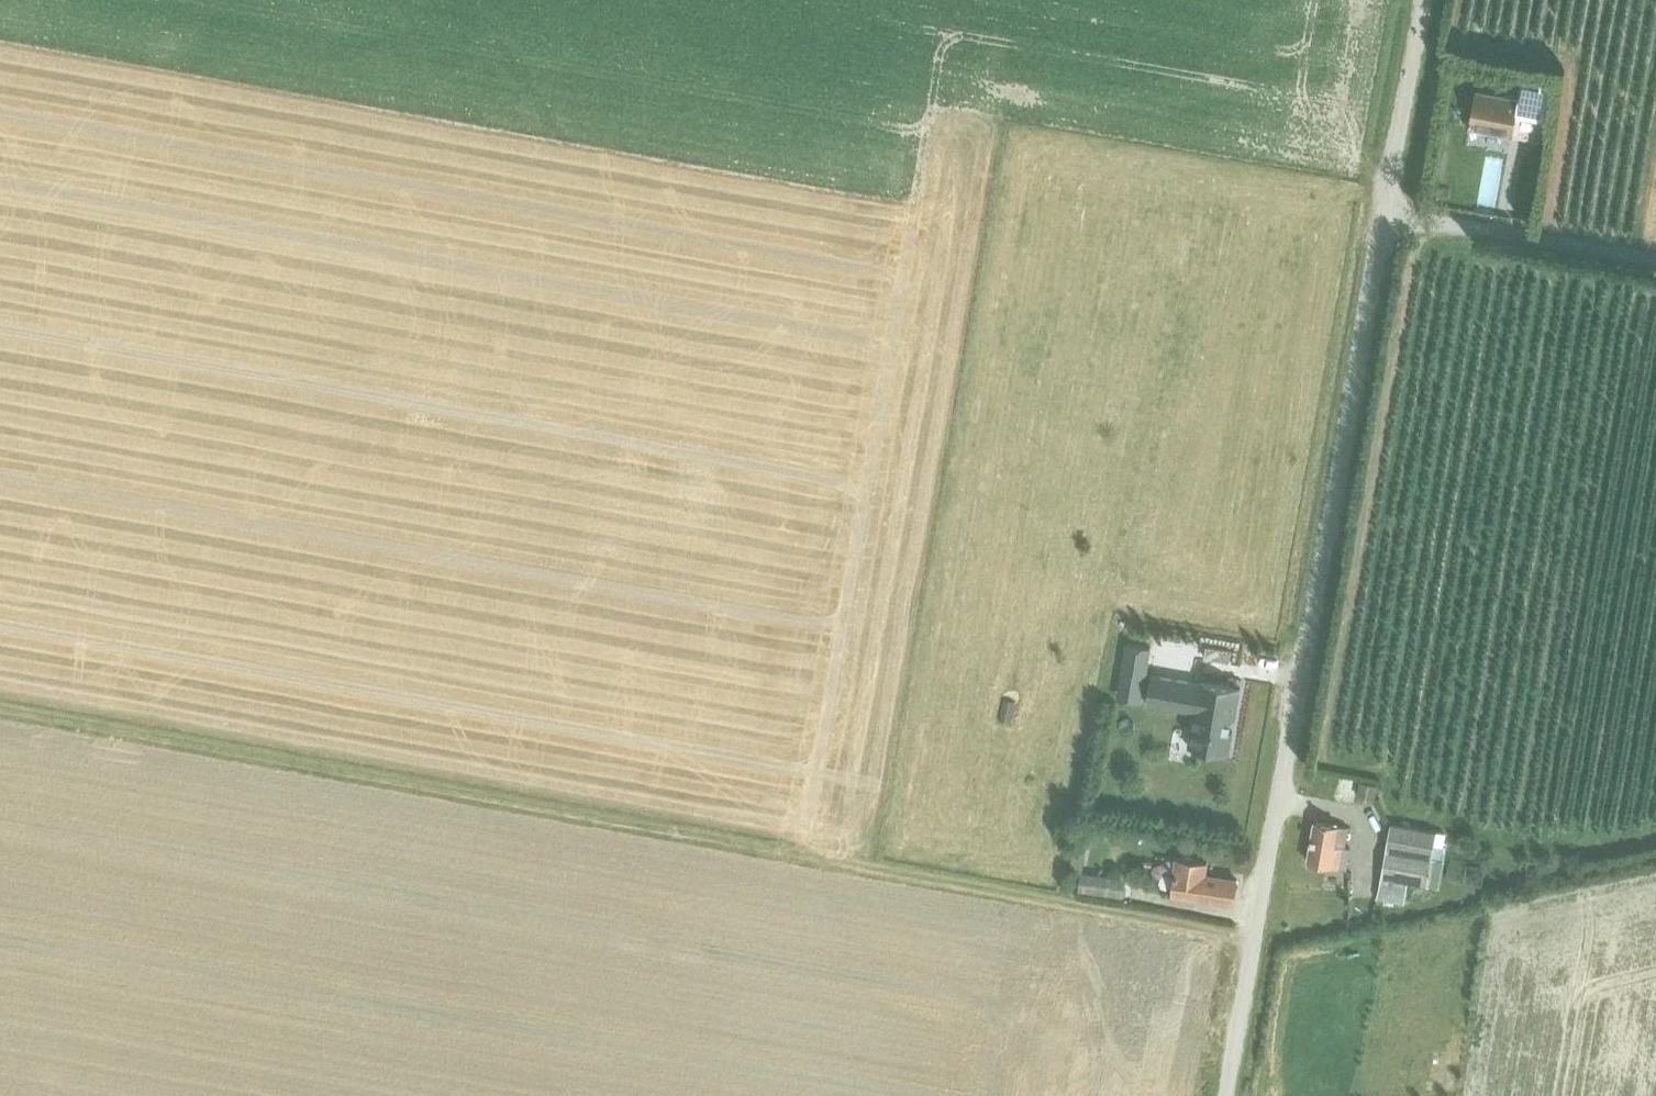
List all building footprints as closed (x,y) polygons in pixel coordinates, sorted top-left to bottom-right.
[(1512,131),(1515,111),(1533,114),(1537,92),(1519,89),(1517,98),(1477,91),(1468,137),(1487,140),(1488,131),(1511,135),(1512,131)] [(1527,197),(1537,197),(1537,176),(1527,176),(1527,197)] [(1494,201),(1495,189),(1469,187),(1468,199),(1494,201)] [(1238,653),(1204,646),(1202,658),(1236,665),(1238,653)] [(1113,652),(1107,684),(1138,689),(1143,657),(1113,652)] [(1197,680),(1151,672),(1146,703),(1193,711),(1187,744),(1229,751),(1232,731),(1228,730),(1230,717),(1235,718),(1240,688),(1197,680)] [(1019,723),(1019,701),(1006,701),(1006,723),(1019,723)] [(1359,783),(1356,797),(1374,801),(1377,786),(1359,783)] [(1348,826),(1314,820),(1307,861),(1345,868),(1349,847),(1344,846),(1348,826)] [(1436,885),(1445,833),(1389,823),(1376,897),(1403,901),(1407,880),(1436,885)] [(1177,857),(1171,892),(1232,902),(1236,879),(1203,874),(1205,862),(1177,857)] [(1123,895),(1126,877),(1081,870),(1078,888),(1123,895)]
